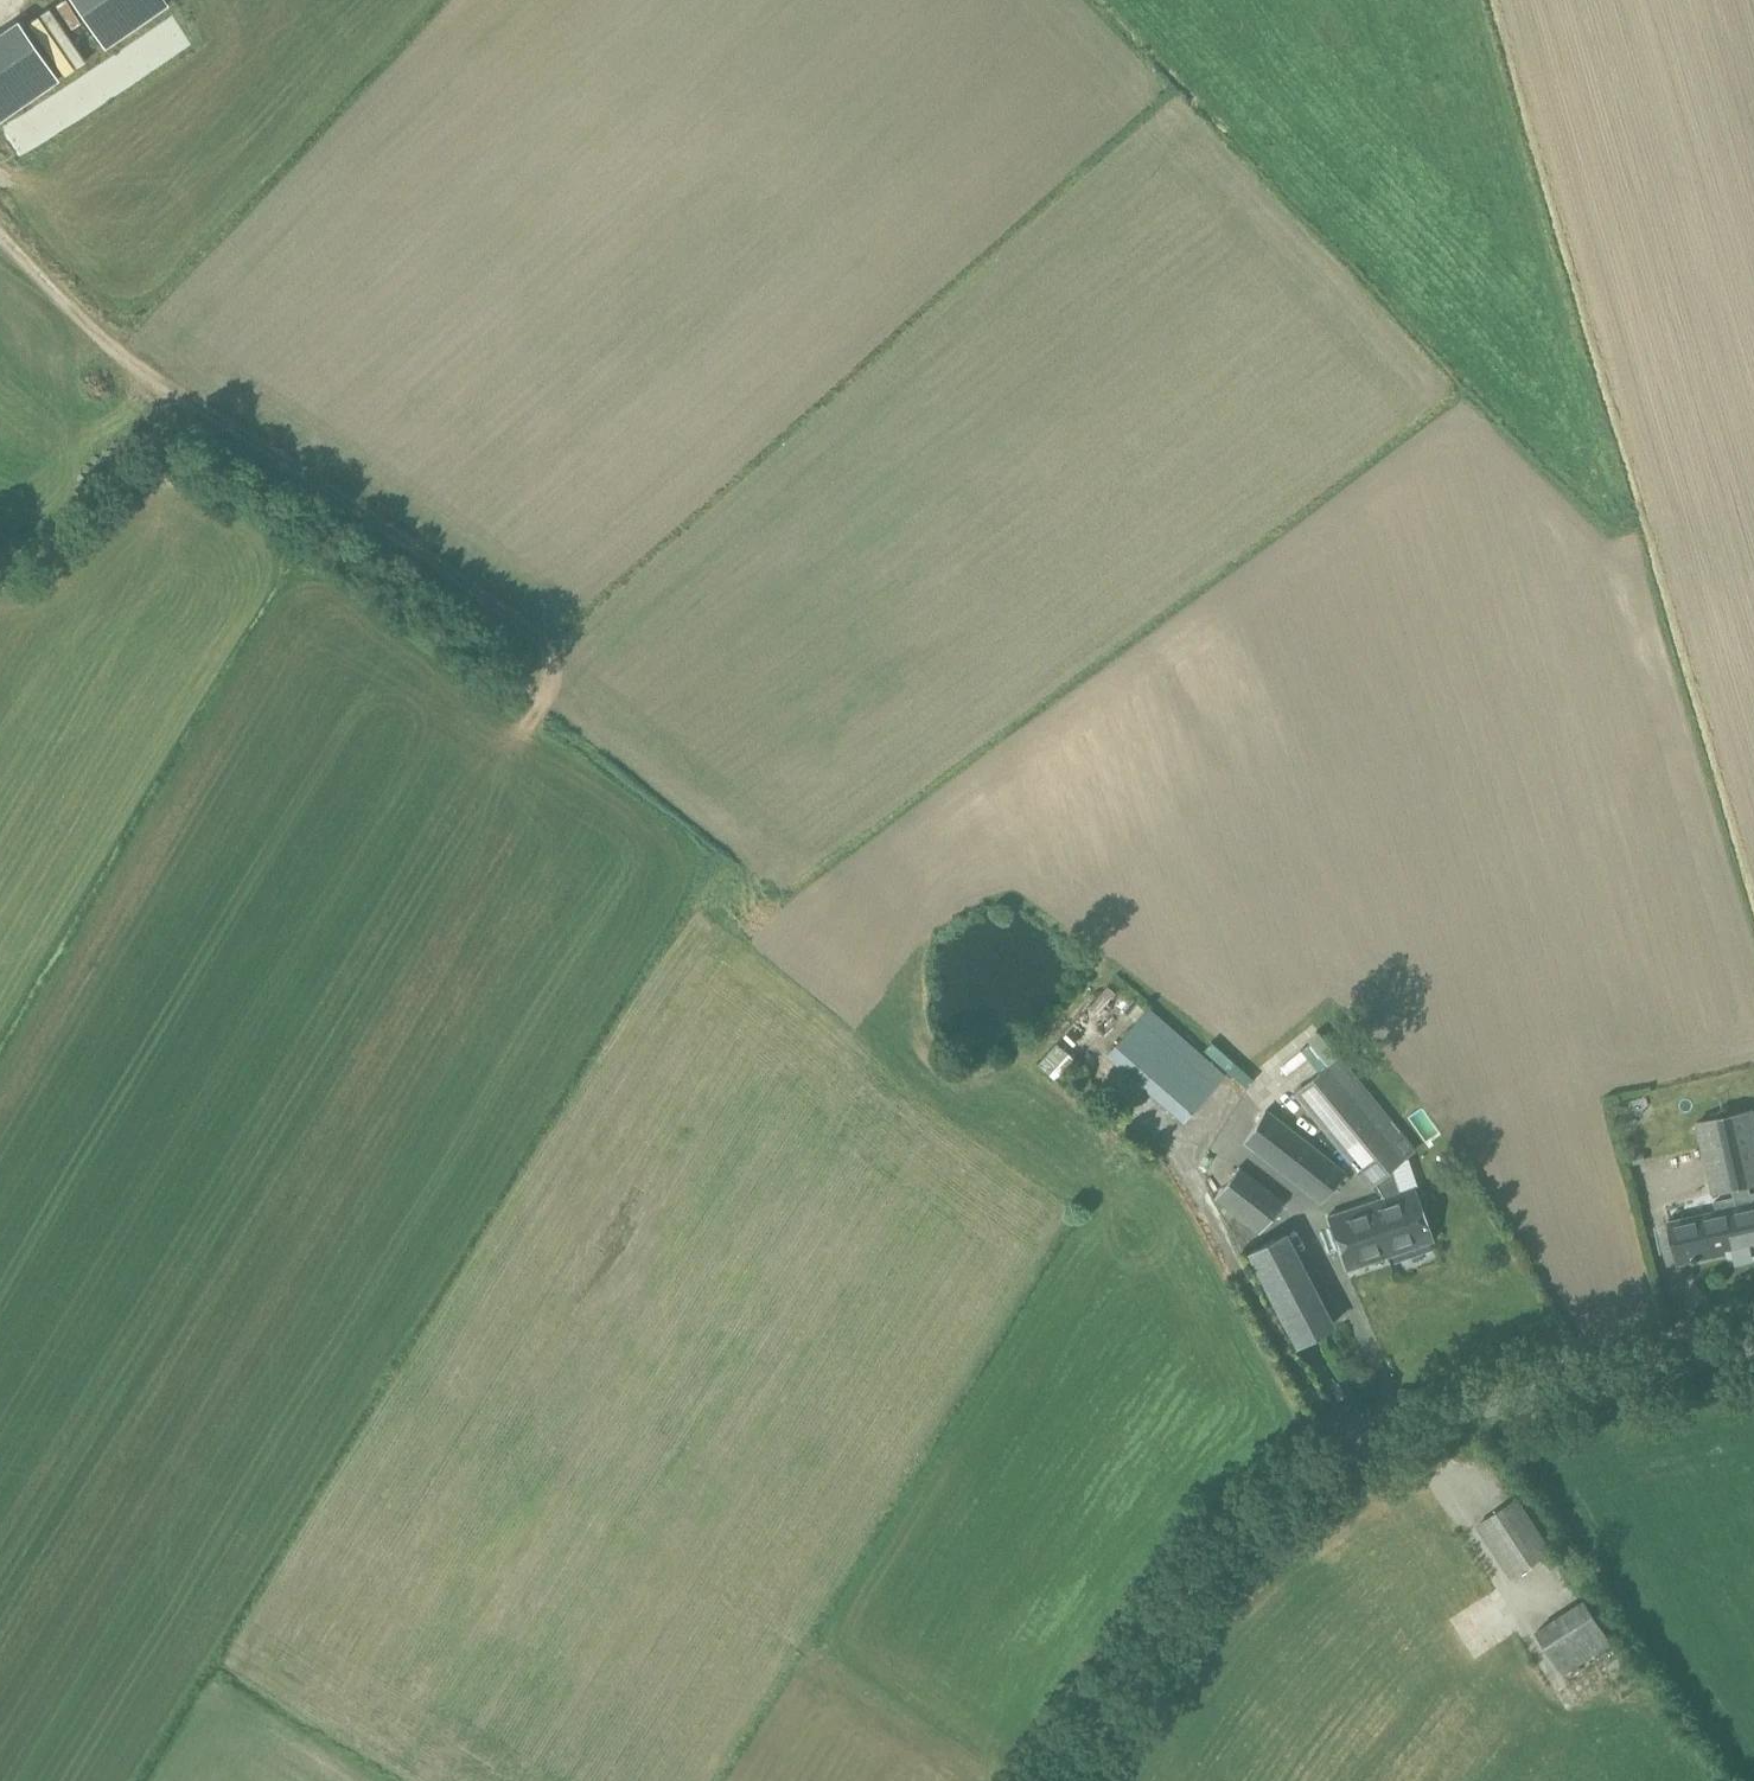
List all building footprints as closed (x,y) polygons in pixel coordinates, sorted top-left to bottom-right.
[(165,0),(72,0),(105,47),(167,3),(165,0)] [(58,79),(21,26),(0,40),(0,119),(58,79)] [(1148,1008),(1106,1054),(1183,1122),(1224,1075),(1148,1008)] [(1332,1064),(1294,1094),(1339,1149),(1369,1185),(1414,1148),(1392,1121),(1384,1127),(1383,1127),(1332,1064)] [(1668,1219),(1669,1222),(1678,1264),(1701,1259),(1716,1255),(1715,1252),(1724,1250),(1753,1243),(1753,1192),(1751,1192),(1749,1185),(1753,1184),(1753,1110),(1753,1108),(1696,1121),(1696,1122),(1701,1147),(1711,1193),(1732,1189),(1734,1196),(1722,1198),(1714,1200),(1716,1208),(1668,1219)] [(1343,1172),(1265,1112),(1243,1140),(1321,1200),(1343,1172)] [(1259,1232),(1281,1202),(1237,1168),(1214,1197),(1259,1232)] [(1432,1240),(1413,1187),(1327,1215),(1346,1268),(1432,1240)] [(1296,1343),(1332,1325),(1284,1233),(1248,1252),(1296,1343)] [(1553,1550),(1518,1497),(1477,1523),(1512,1577),(1553,1550)] [(1564,1672),(1610,1638),(1585,1598),(1537,1629),(1564,1672)]
